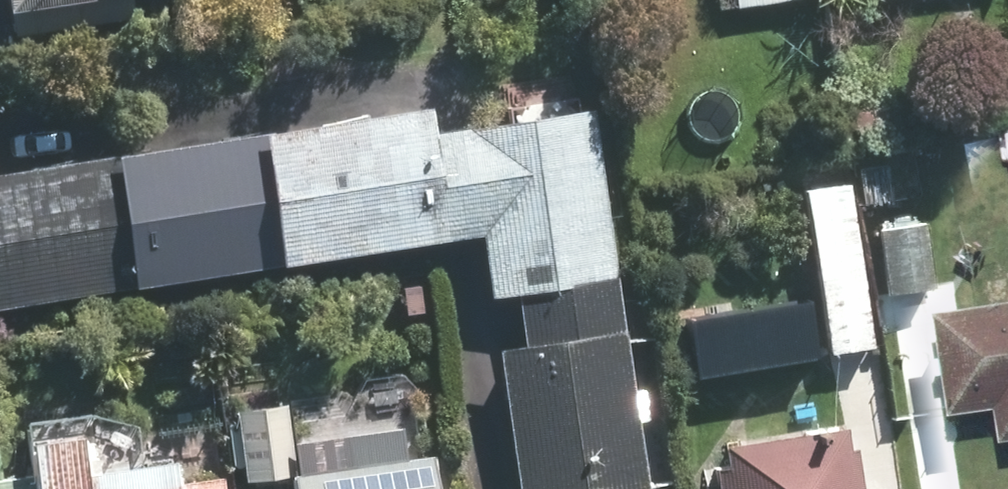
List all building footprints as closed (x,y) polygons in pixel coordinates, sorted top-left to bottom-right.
[(15,10),(79,0),(14,0),(15,10)] [(740,11),(811,0),(739,0),(740,11)] [(593,102),(437,126),(433,102),(0,170),(0,306),(480,231),(490,295),(517,291),(524,339),(499,343),(522,488),(654,488),(593,102)] [(877,346),(849,176),(805,183),(833,353),(877,346)] [(938,287),(931,215),(881,220),(888,292),(938,287)] [(807,298),(685,317),(695,376),(816,356),(807,298)] [(1007,443),(1007,305),(943,315),(958,415),(1002,409),(1007,444),(1007,443)] [(849,419),(730,439),(734,461),(724,463),(728,488),(861,488),(849,419)] [(227,472),(183,478),(180,455),(90,467),(85,428),(28,436),(35,488),(229,488),(227,472)] [(436,449),(288,468),(291,488),(442,488),(436,449)] [(0,479),(0,488),(34,488),(32,475),(0,479)]
